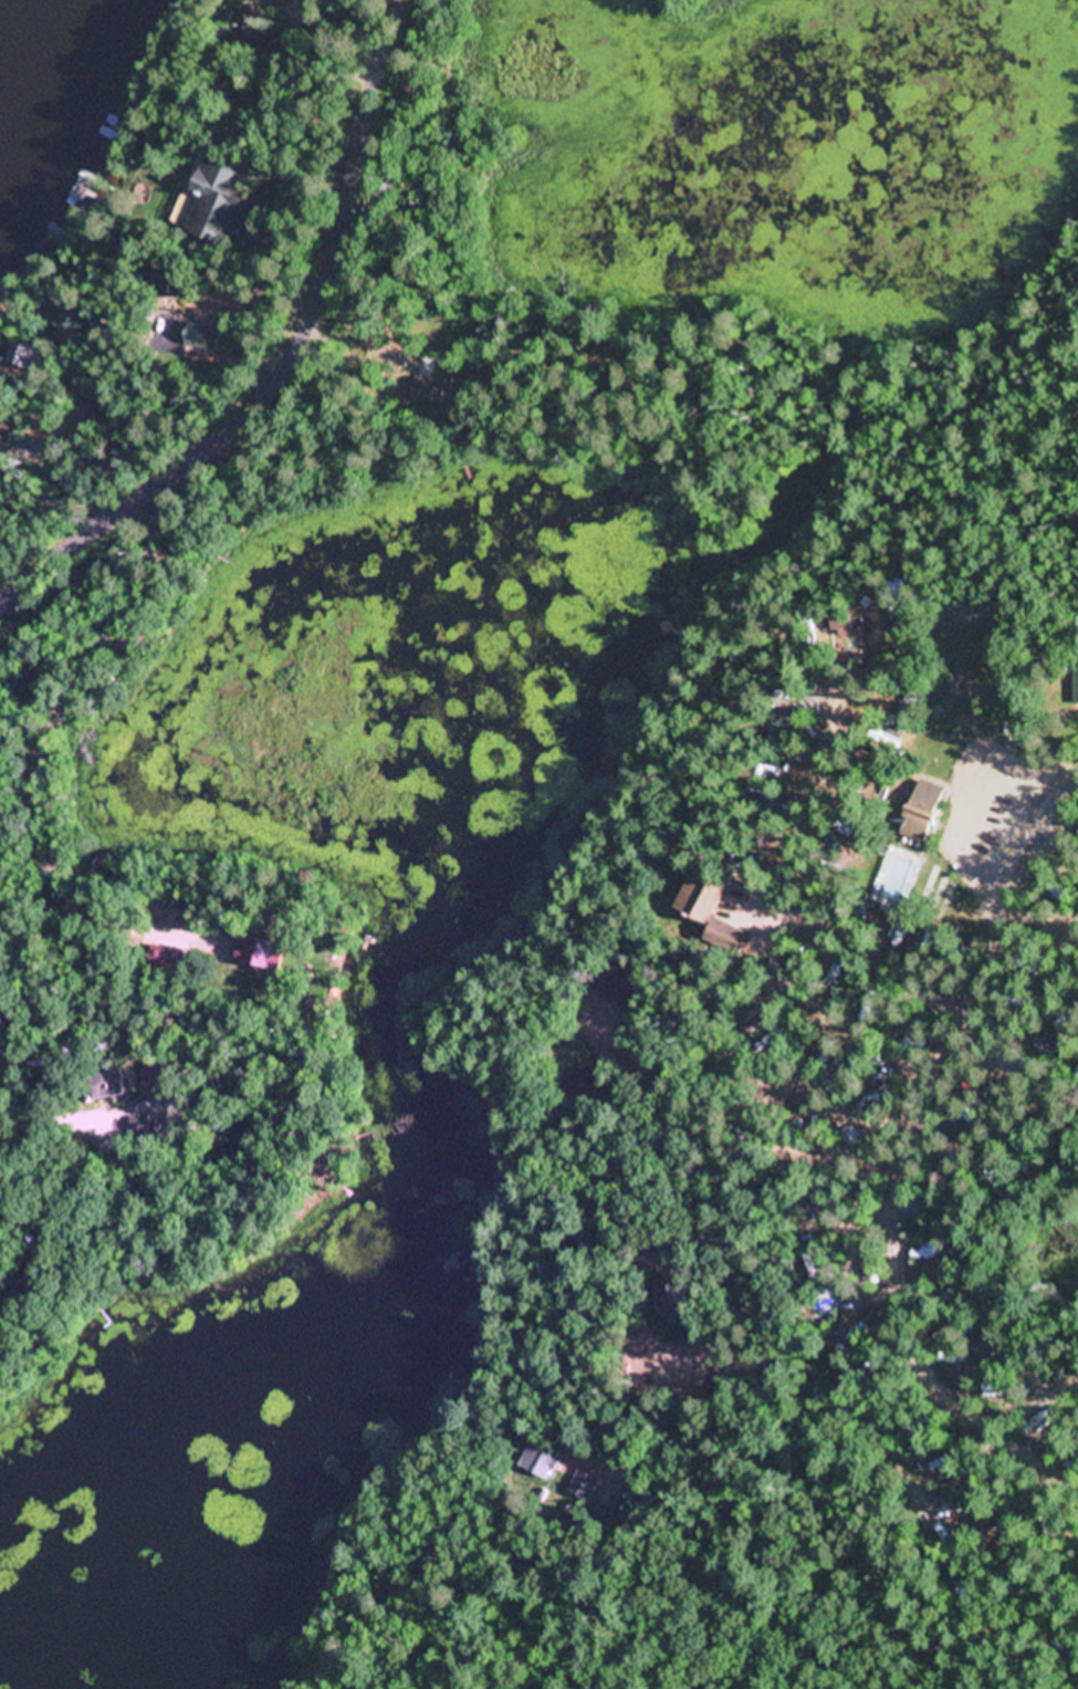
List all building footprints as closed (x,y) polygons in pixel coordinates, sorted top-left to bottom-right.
[(236,45),(280,48),(281,26),(259,25),(259,11),(237,10),(236,45)] [(240,250),(251,220),(241,216),(251,190),(245,187),(252,169),(209,152),(197,184),(188,181),(172,224),(240,250)] [(53,323),(70,341),(92,321),(76,303),(53,323)] [(209,349),(212,326),(188,323),(186,347),(209,349)] [(7,359),(36,378),(49,358),(20,339),(7,359)] [(453,378),(419,378),(419,403),(453,403),(453,378)] [(14,433),(20,414),(0,408),(0,429),(14,433)] [(1048,694),(1049,716),(1077,716),(1077,673),(1074,673),(1074,694),(1048,694)] [(947,788),(919,781),(904,838),(932,846),(947,788)] [(730,886),(703,874),(685,914),(713,927),(707,941),(737,955),(746,934),(715,920),(730,886)] [(240,962),(280,972),(287,942),(247,932),(240,962)] [(182,949),(145,945),(142,969),(179,974),(182,949)] [(876,1278),(874,1262),(863,1263),(864,1279),(876,1278)] [(553,1446),(525,1446),(525,1473),(553,1473),(553,1446)] [(600,1480),(579,1469),(567,1492),(588,1502),(600,1480)]
